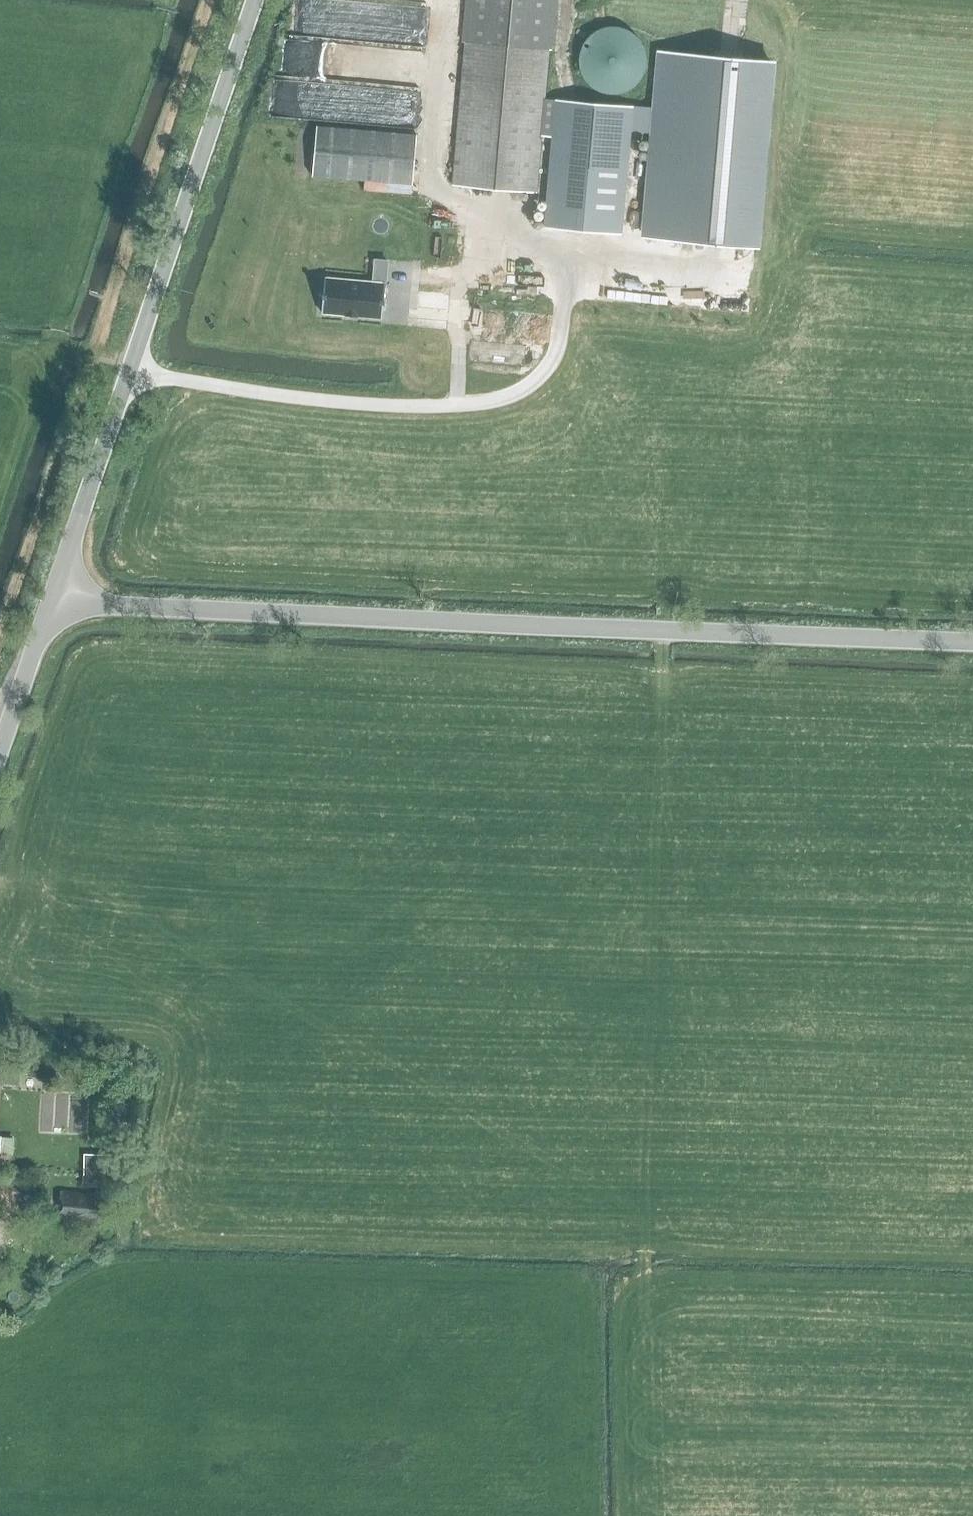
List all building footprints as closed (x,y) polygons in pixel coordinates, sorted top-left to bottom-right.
[(452,186),(536,192),(541,136),(552,138),(545,228),(620,236),(629,134),(653,136),(644,238),(754,248),(771,64),(660,54),(655,110),(631,108),(544,100),(553,0),(469,0),(452,186)] [(633,35),(624,30),(614,28),(603,30),(593,34),(585,42),(580,51),(579,62),(580,73),(585,82),(593,90),(603,95),(613,96),(624,94),(633,89),(640,82),(645,73),(647,62),(645,52),(640,43),(633,35)] [(417,137),(317,128),(312,178),(413,186),(417,137)] [(324,282),(321,316),(382,322),(384,286),(324,282)] [(91,1131),(91,1093),(43,1092),(43,1130),(91,1131)] [(111,1155),(84,1153),(82,1173),(109,1175),(111,1155)] [(109,1193),(60,1189),(58,1218),(107,1221),(109,1193)]
